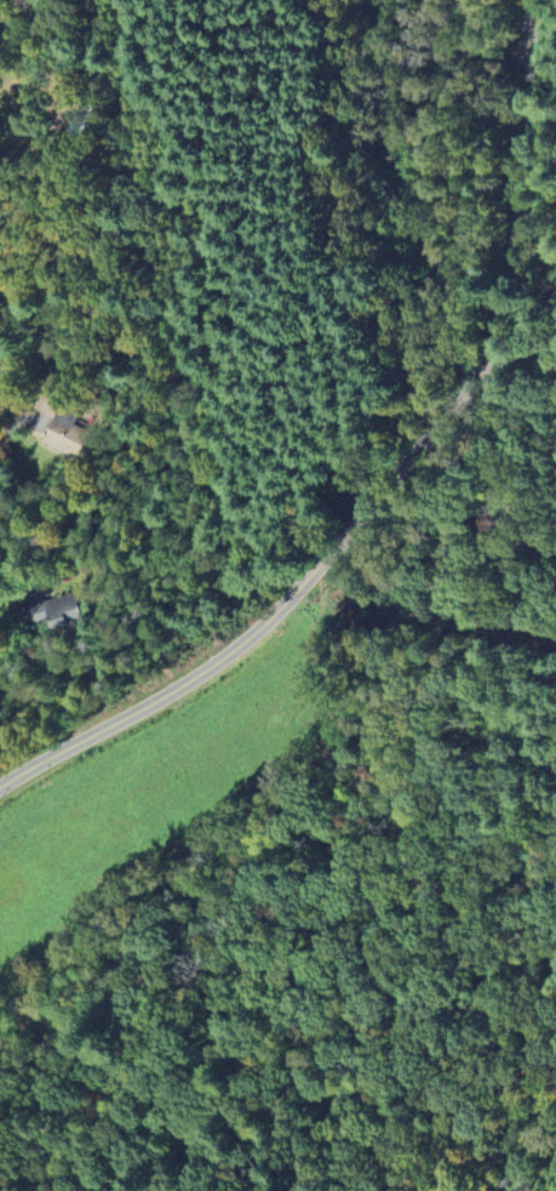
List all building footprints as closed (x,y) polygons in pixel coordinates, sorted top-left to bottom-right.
[(81,458),(92,428),(55,415),(44,445),(81,458)] [(29,608),(37,628),(46,625),(50,635),(84,621),(76,600),(59,606),(56,597),(29,608)]
